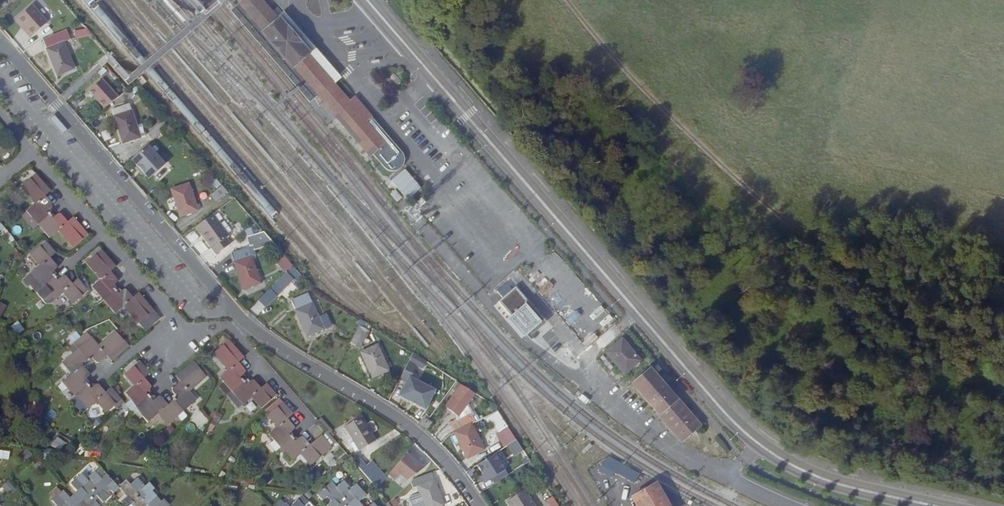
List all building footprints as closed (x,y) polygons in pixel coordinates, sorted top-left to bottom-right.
[(342,82),(341,81),(318,53),(311,59),(295,41),(288,33),(284,28),(278,21),(260,0),(244,0),(237,6),(267,42),(276,52),(279,55),(295,73),(316,99),(334,119),(372,161),(374,159),(381,166),(386,171),(389,174),(394,176),(398,175),(404,169),(405,166),(405,162),(404,157),(400,152),(355,99),(350,103),(336,87),(342,82)] [(230,12),(309,105),(316,99),(295,73),(279,55),(276,52),(267,42),(237,6),(230,12)] [(27,31),(25,33),(31,39),(48,24),(33,7),(18,20),(24,27),(27,31)] [(295,27),(285,16),(278,21),(284,28),(288,33),(295,41),(311,59),(318,53),(295,27)] [(74,31),(76,39),(91,36),(89,28),(74,31)] [(43,41),(56,78),(74,71),(65,47),(73,44),(68,32),(43,41)] [(118,95),(104,78),(90,89),(105,106),(118,95)] [(124,145),(140,140),(136,128),(128,105),(112,111),(124,145)] [(162,123),(148,135),(155,142),(169,130),(162,123)] [(142,127),(136,128),(140,140),(145,138),(142,127)] [(166,165),(148,145),(134,158),(139,164),(139,165),(145,172),(145,171),(151,178),(166,165)] [(34,190),(39,185),(26,170),(10,183),(24,199),(17,205),(22,211),(25,210),(37,224),(34,226),(39,233),(47,226),(61,242),(76,229),(63,212),(57,217),(49,207),(45,210),(39,203),(43,199),(34,190)] [(391,194),(398,202),(403,197),(396,189),(391,194)] [(196,217),(187,191),(169,197),(179,224),(196,217)] [(207,202),(213,208),(224,199),(218,192),(207,202)] [(228,241),(212,221),(195,235),(204,245),(205,244),(216,258),(228,247),(225,243),(228,241)] [(252,238),(249,232),(239,236),(241,243),(252,238)] [(40,252),(46,247),(36,235),(21,248),(30,260),(14,274),(20,280),(22,278),(28,285),(37,295),(38,297),(40,297),(42,297),(43,297),(44,297),(54,288),(64,299),(79,287),(69,275),(63,280),(55,270),(50,274),(46,269),(48,268),(45,265),(48,261),(40,252)] [(249,254),(266,248),(257,236),(252,238),(241,243),(244,250),(246,255),(249,254)] [(101,268),(107,263),(93,247),(77,260),(92,277),(83,284),(88,290),(91,287),(103,301),(100,303),(106,310),(113,302),(128,319),(144,306),(129,289),(123,294),(116,285),(111,289),(105,282),(109,277),(101,268)] [(246,255),(244,250),(223,257),(238,297),(257,290),(246,261),(251,259),(249,254),(246,255)] [(285,270),(277,260),(270,268),(279,277),(285,270)] [(516,295),(499,309),(527,341),(543,326),(516,295)] [(328,328),(323,317),(316,320),(306,296),(290,304),(305,338),(328,328)] [(274,317),(284,304),(279,300),(269,313),(274,317)] [(18,334),(25,329),(18,321),(11,326),(18,334)] [(358,350),(366,333),(357,327),(348,345),(358,350)] [(102,357),(117,343),(105,328),(89,343),(81,334),(53,358),(64,369),(53,379),(59,385),(61,381),(75,397),(72,398),(78,405),(87,396),(96,408),(111,395),(101,384),(97,389),(88,379),(82,384),(74,377),(82,371),(72,361),(82,353),(87,359),(97,351),(102,357)] [(587,348),(599,337),(595,332),(583,343),(587,348)] [(228,358),(234,353),(220,337),(205,350),(219,365),(211,373),(217,379),(219,377),(229,390),(227,392),(234,400),(241,394),(252,405),(267,392),(257,380),(251,385),(243,374),(239,378),(232,371),(236,366),(228,358)] [(388,373),(376,346),(360,354),(371,379),(388,373)] [(639,365),(622,346),(606,359),(624,379),(639,365)] [(179,390),(195,377),(182,362),(166,376),(171,381),(162,390),(166,395),(158,403),(149,393),(146,397),(139,390),(144,386),(135,376),(140,371),(130,361),(115,374),(126,384),(116,391),(121,397),(124,396),(135,409),(131,412),(138,419),(148,410),(158,423),(186,399),(179,390)] [(412,365),(405,361),(395,380),(402,383),(395,397),(419,410),(429,392),(404,379),(412,365)] [(679,404),(651,371),(633,387),(683,447),(704,430),(681,404),(679,404)] [(472,388),(459,380),(444,404),(457,412),(472,388)] [(290,450),(300,461),(328,437),(318,426),(300,441),(291,430),(286,434),(281,429),(285,424),(278,416),(284,412),(273,400),(258,413),(269,425),(261,432),(266,437),(269,436),(279,448),(277,451),(282,457),(290,450)] [(470,418),(466,409),(445,419),(461,453),(477,446),(466,421),(470,418)] [(358,411),(342,420),(350,434),(354,442),(355,444),(371,436),(358,411)] [(425,417),(421,424),(429,429),(433,422),(425,417)] [(500,420),(487,429),(495,440),(505,433),(500,420)] [(345,437),(349,444),(354,442),(350,434),(345,437)] [(60,450),(66,443),(58,437),(53,444),(60,450)] [(501,450),(509,461),(515,456),(507,446),(501,450)] [(400,448),(383,467),(388,472),(394,467),(400,474),(418,464),(400,448)] [(496,463),(485,448),(468,460),(480,476),(483,473),(496,463)] [(354,461),(370,479),(381,469),(364,451),(354,461)] [(496,463),(483,473),(486,478),(500,468),(496,463)] [(411,490),(400,494),(405,505),(422,505),(437,499),(423,468),(402,477),(405,484),(408,483),(411,490)] [(107,491),(111,487),(99,474),(94,477),(88,469),(83,474),(85,476),(82,479),(76,472),(65,483),(70,488),(66,491),(63,493),(58,488),(47,499),(54,505),(53,505),(96,505),(89,499),(93,495),(97,501),(104,495),(100,490),(103,487),(107,491)] [(164,503),(159,498),(155,500),(150,495),(145,489),(148,486),(143,481),(137,487),(134,485),(136,482),(132,477),(125,484),(120,479),(112,486),(120,495),(116,500),(121,505),(127,501),(130,505),(161,505),(164,503)] [(353,504),(350,501),(355,496),(346,485),(338,493),(335,489),(338,487),(333,483),(327,489),(322,482),(309,495),(314,501),(318,498),(321,502),(318,505),(328,505),(329,505),(355,505),(353,504)] [(499,497),(506,505),(530,505),(517,485),(499,497)] [(654,487),(630,500),(634,505),(664,505),(654,487)] [(554,496),(547,499),(550,505),(559,505),(554,496)]
